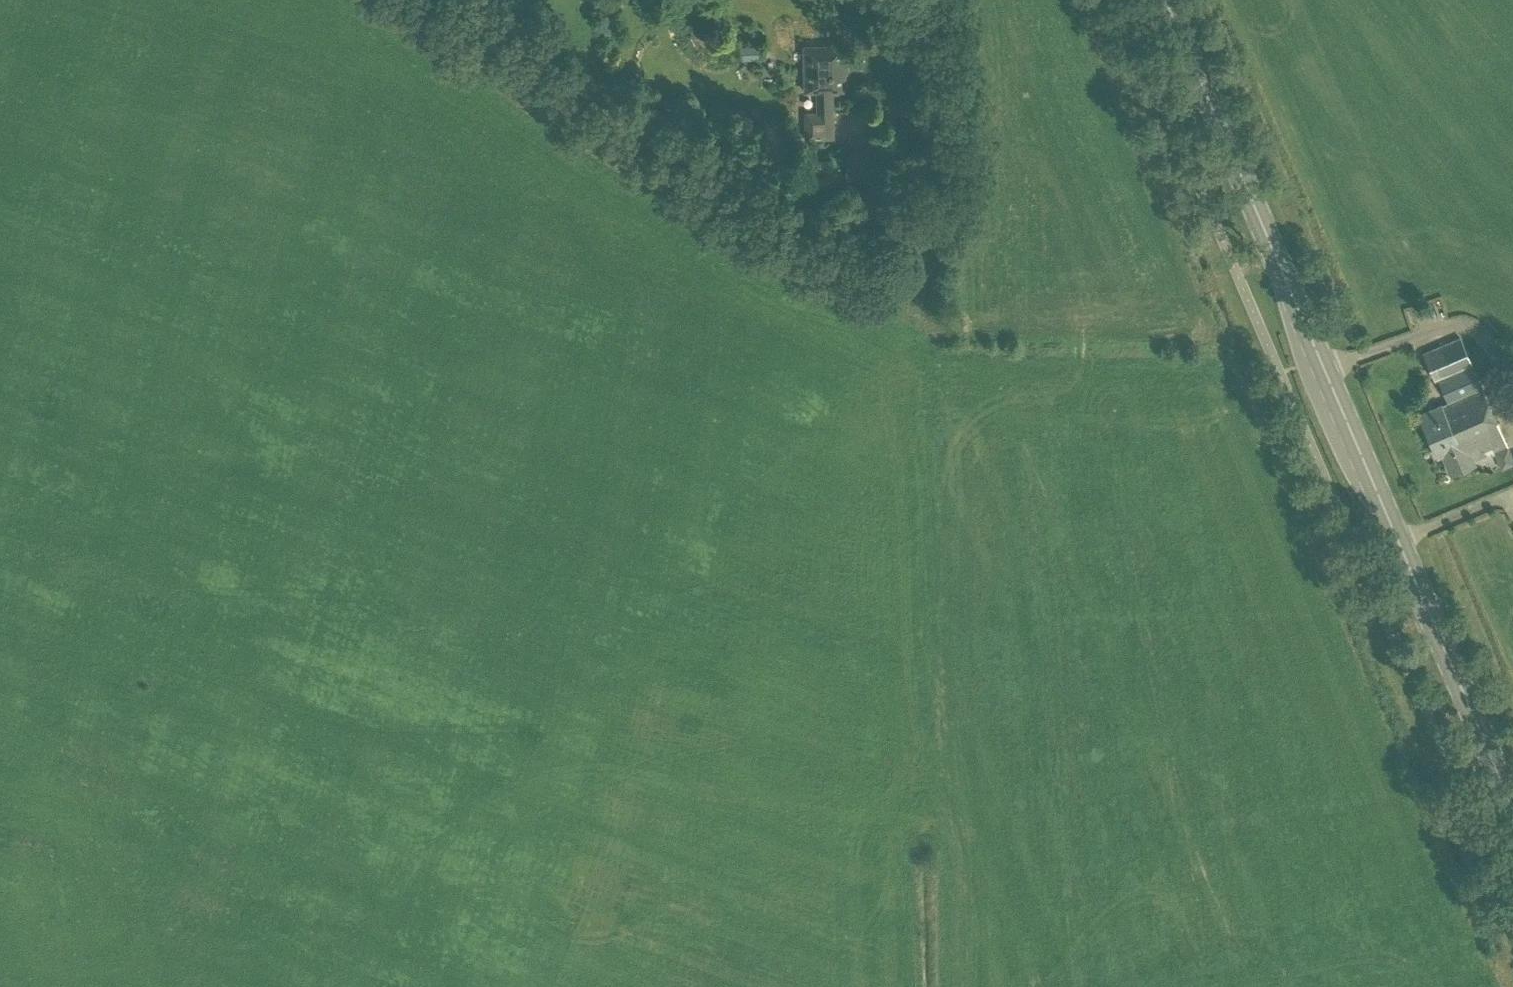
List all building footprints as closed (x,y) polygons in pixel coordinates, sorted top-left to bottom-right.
[(847,45),(804,46),(805,93),(818,93),(818,112),(806,112),(807,138),(834,138),(833,91),(846,91),(845,66),(847,66),(847,45)] [(747,65),(767,63),(766,52),(746,54),(747,65)] [(847,179),(873,178),(873,170),(875,170),(875,154),(847,155),(847,179)] [(1451,439),(1433,446),(1438,457),(1443,455),(1452,474),(1474,464),(1473,460),(1507,446),(1482,389),(1460,338),(1424,354),(1436,381),(1438,380),(1450,375),(1471,422),(1458,426),(1455,418),(1448,421),(1451,428),(1447,429),(1451,439)] [(1419,415),(1433,446),(1451,439),(1447,429),(1451,428),(1448,421),(1455,418),(1458,426),(1471,422),(1450,375),(1438,380),(1448,403),(1443,406),(1442,405),(1419,415)]
